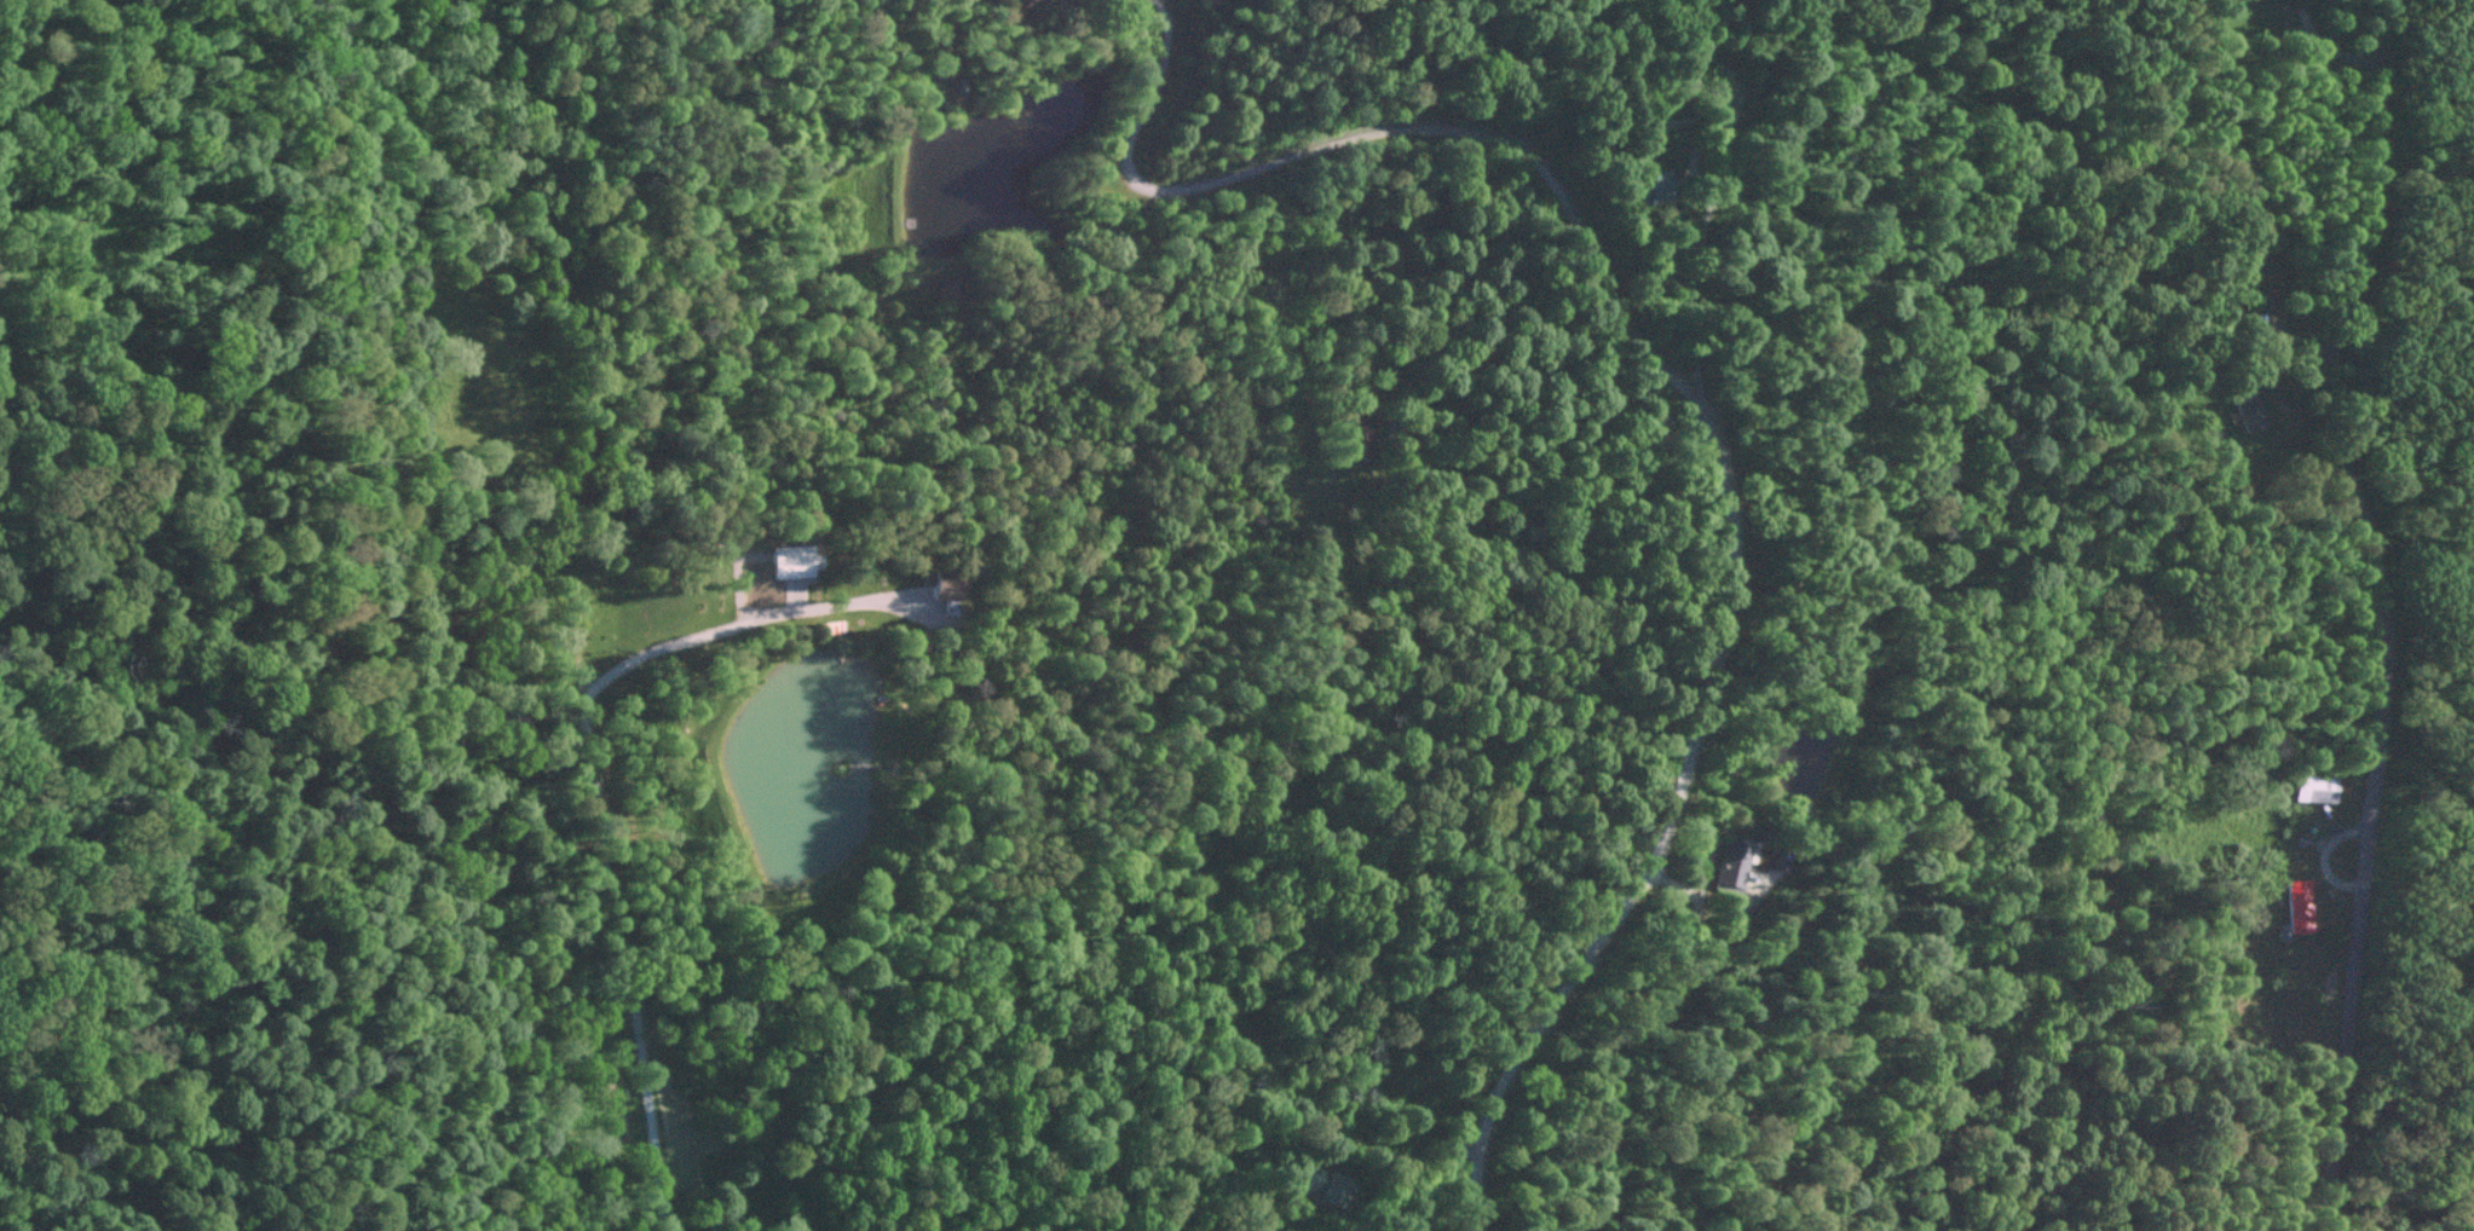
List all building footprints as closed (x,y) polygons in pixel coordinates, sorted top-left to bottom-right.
[(2240,433),(2263,428),(2255,388),(2231,392),(2240,433)] [(808,545),(764,546),(765,577),(809,576),(808,545)] [(962,600),(963,570),(928,569),(927,598),(962,600)] [(2291,801),(2331,802),(2333,775),(2292,774),(2291,801)] [(1705,884),(1730,894),(1748,849),(1723,839),(1705,884)] [(1784,853),(1771,848),(1764,866),(1777,871),(1784,853)] [(2284,879),(2287,934),(2311,932),(2307,878),(2284,879)]
